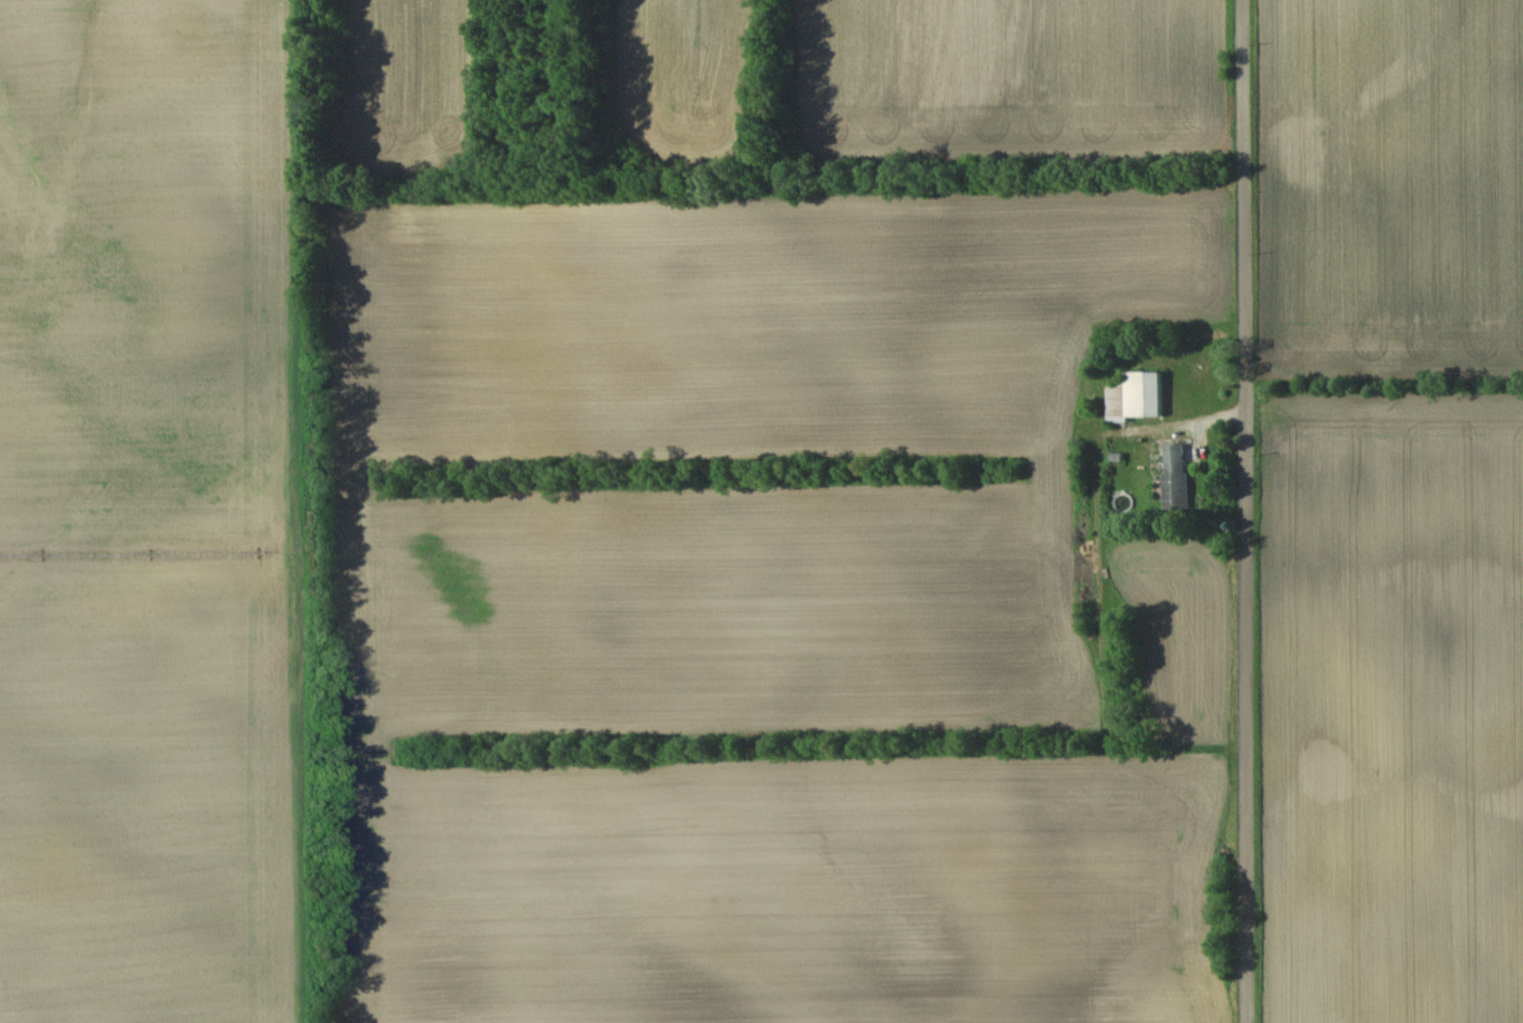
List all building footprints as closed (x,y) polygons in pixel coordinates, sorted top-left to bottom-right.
[(1165,509),(1188,508),(1187,442),(1164,443),(1165,509)]
